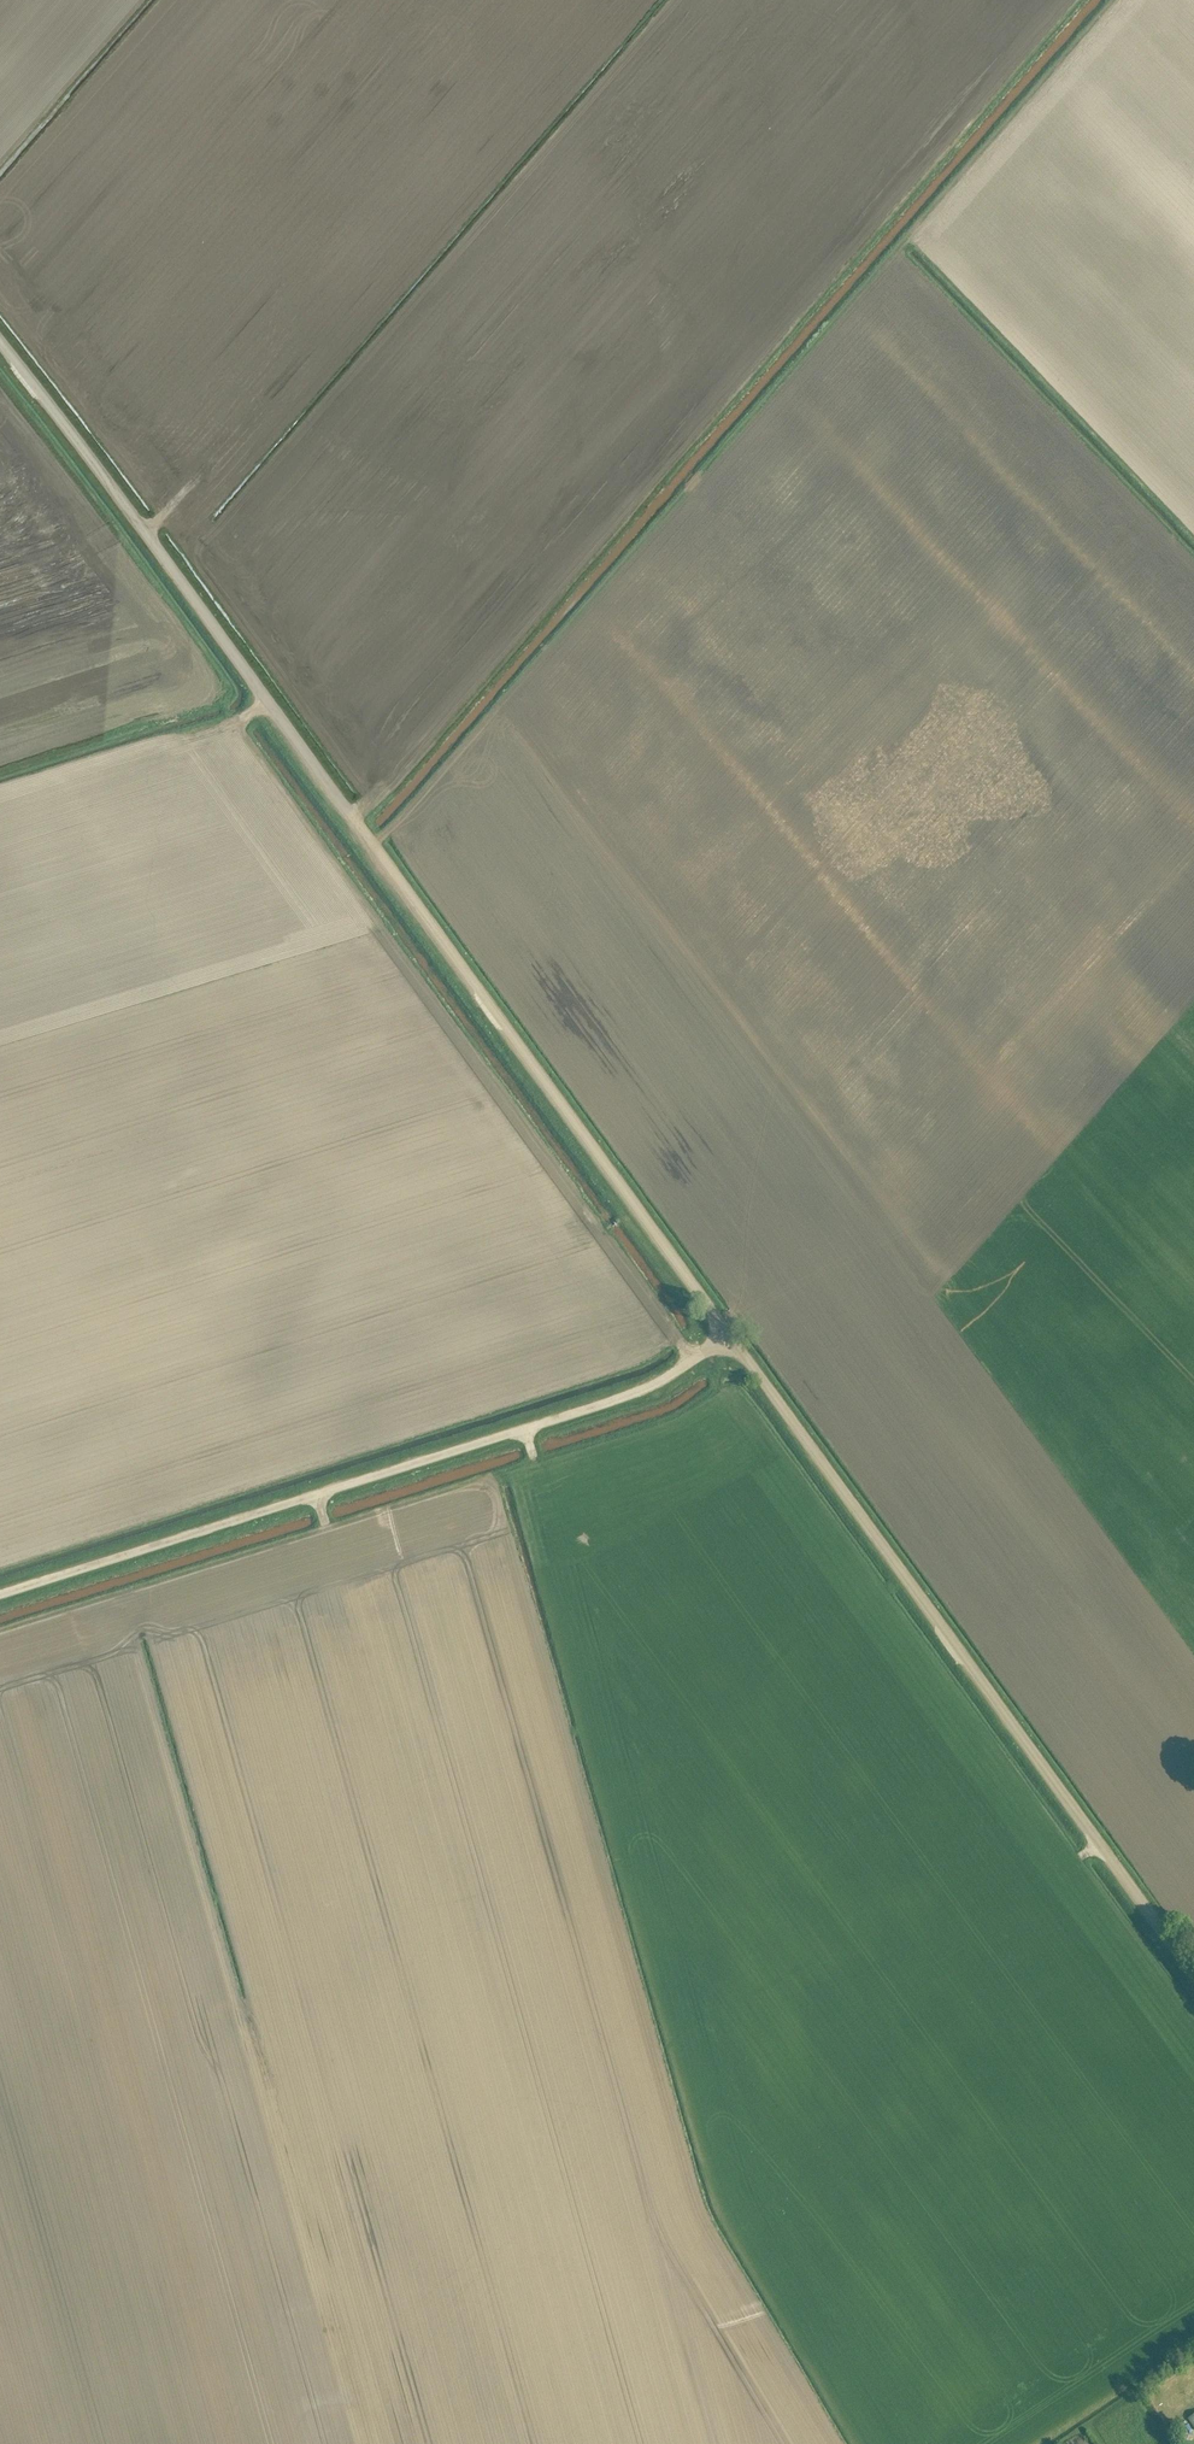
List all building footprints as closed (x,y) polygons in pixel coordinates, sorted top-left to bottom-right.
[(185,496),(194,488),(189,483),(181,491),(185,496)]
